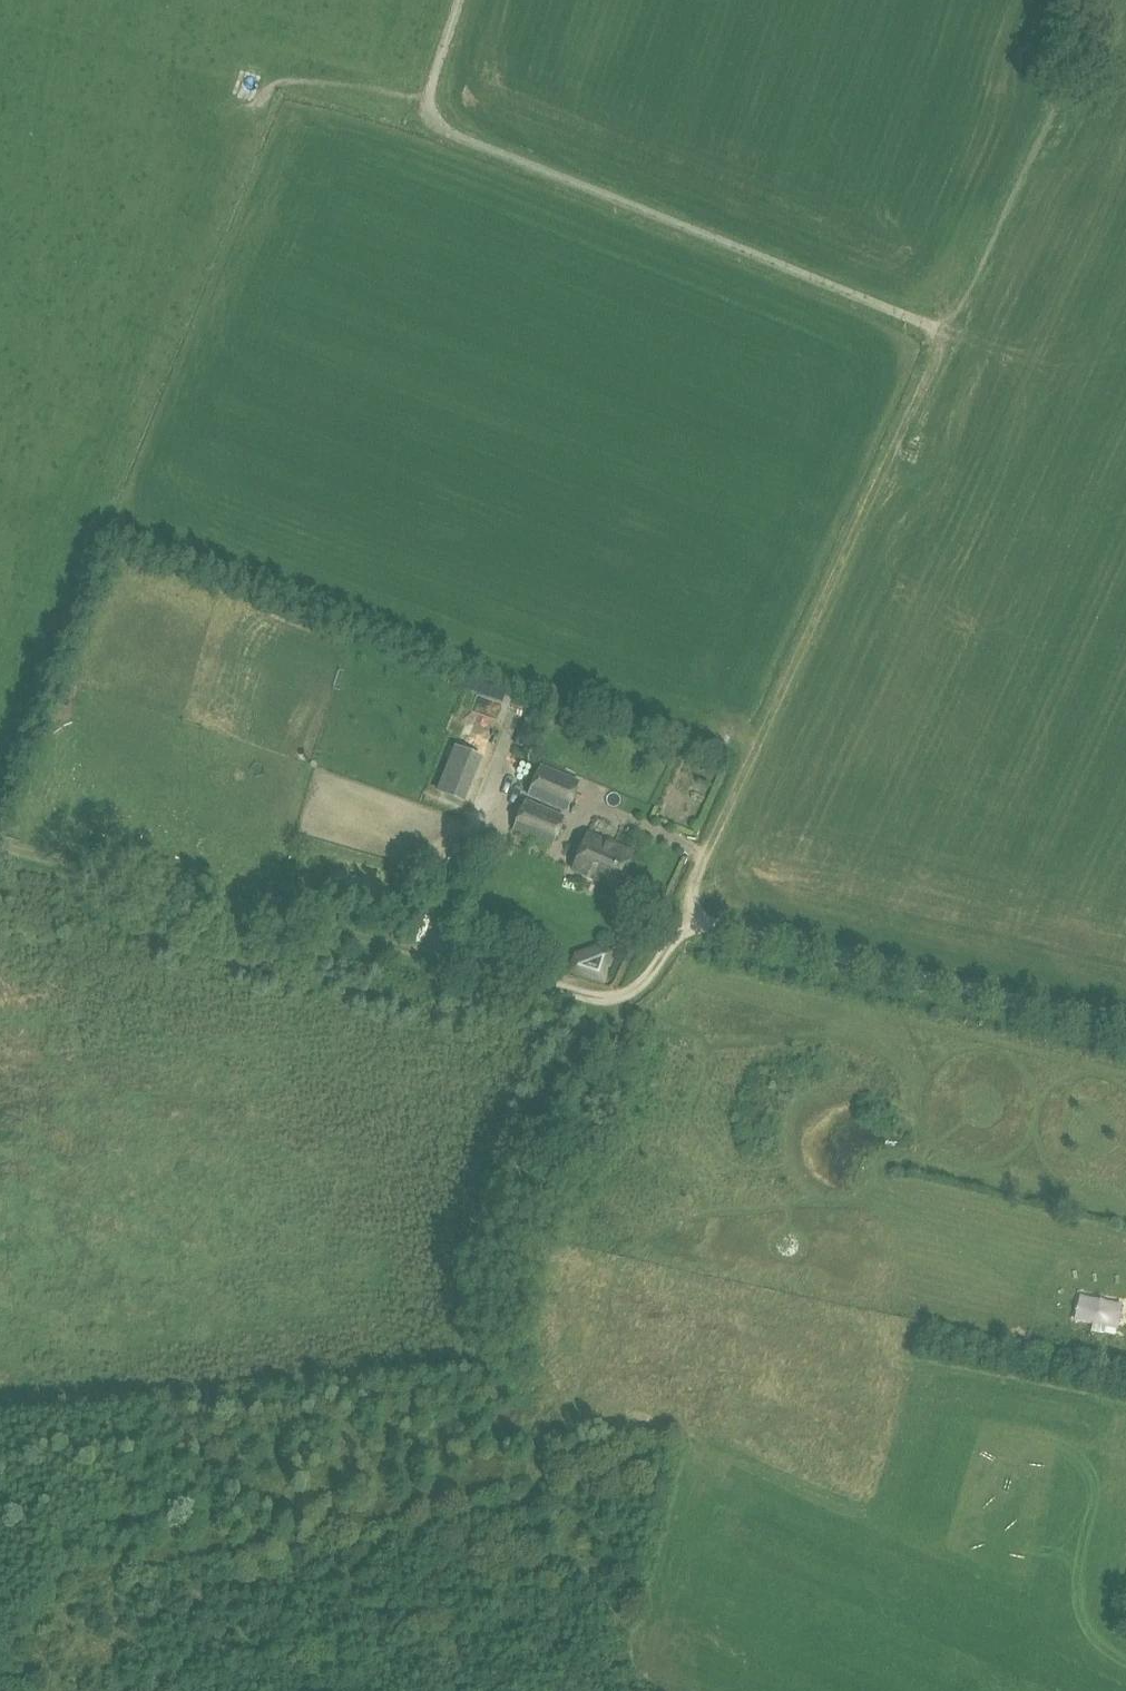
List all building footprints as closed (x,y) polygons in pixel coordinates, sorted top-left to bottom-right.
[(517,744),(532,750),(541,723),(545,725),(551,707),(534,701),(528,718),(526,717),(517,744)] [(529,797),(566,812),(580,780),(543,764),(529,797)] [(564,817),(526,801),(513,829),(551,845),(564,817)] [(587,832),(571,869),(617,889),(633,851),(587,832)] [(492,857),(498,859),(501,850),(511,854),(514,847),(497,841),(492,857)] [(616,950),(594,943),(590,946),(586,947),(582,949),(578,950),(574,951),(567,973),(606,984),(616,950)]
